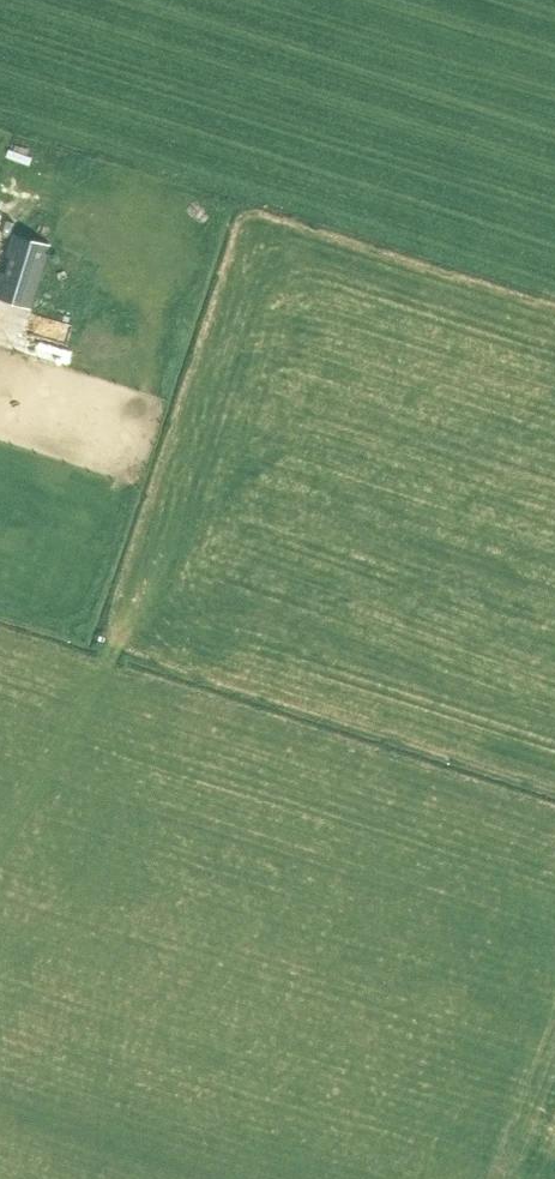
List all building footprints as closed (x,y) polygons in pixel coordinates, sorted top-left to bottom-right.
[(50,242),(12,231),(0,272),(0,299),(30,308),(50,242)]
